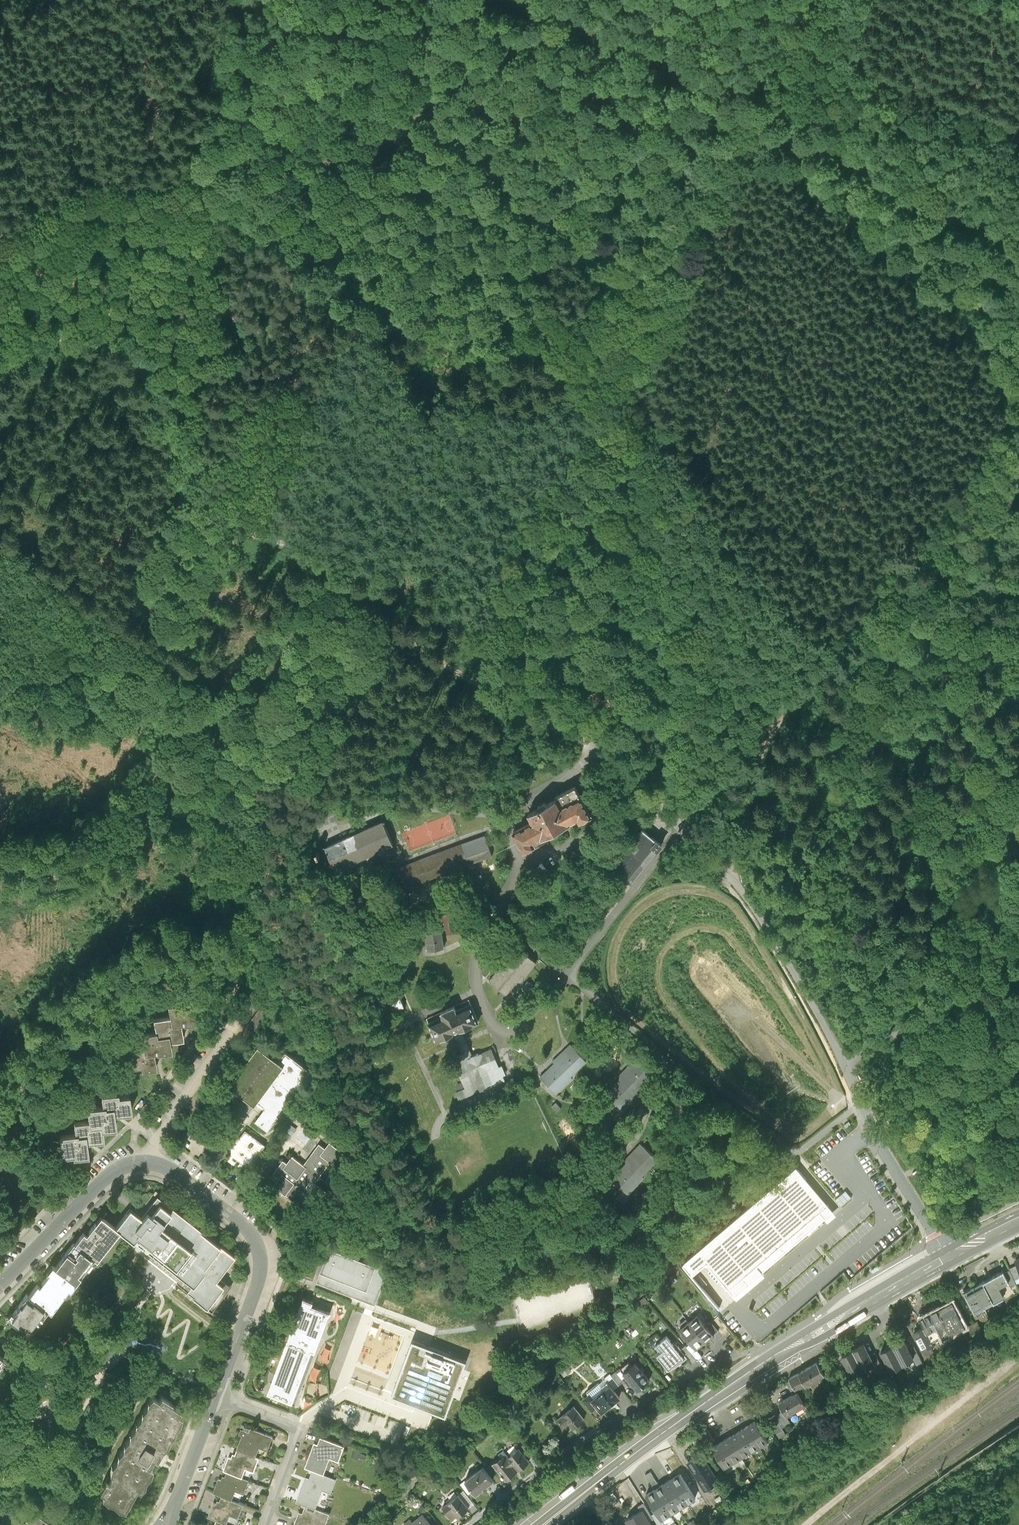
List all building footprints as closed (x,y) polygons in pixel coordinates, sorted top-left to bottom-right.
[(574,787),(556,796),(562,808),(580,799),(574,787)] [(580,799),(562,808),(556,796),(528,811),(533,821),(513,832),(523,850),(544,839),(545,840),(590,816),(580,799)] [(383,819),(325,844),(334,868),(394,844),(383,819)] [(657,839),(644,829),(613,865),(634,881),(658,851),(663,844),(657,839)] [(492,855),(485,835),(398,867),(407,892),(428,885),(426,880),(492,855)] [(442,929),(425,931),(428,950),(445,947),(442,929)] [(537,962),(516,945),(489,979),(507,993),(522,974),(525,976),(537,962)] [(247,979),(241,988),(249,994),(256,984),(248,978),(247,979)] [(394,980),(384,985),(394,1008),(405,1003),(394,980)] [(268,993),(242,1030),(251,1037),(277,1000),(268,993)] [(234,998),(227,1007),(235,1013),(241,1004),(234,998)] [(458,1043),(465,1058),(455,1062),(465,1086),(456,1090),(459,1098),(506,1078),(504,1074),(506,1073),(502,1064),(499,1065),(492,1047),(474,1055),(467,1039),(463,1029),(479,1022),(469,998),(426,1016),(436,1040),(454,1032),(458,1043)] [(156,1025),(158,1038),(158,1043),(172,1040),(173,1048),(185,1046),(182,1030),(199,1027),(197,1011),(187,1013),(186,1008),(169,1011),(171,1023),(156,1025)] [(174,1058),(173,1048),(172,1040),(158,1043),(158,1038),(144,1040),(146,1052),(130,1055),(133,1076),(144,1074),(145,1078),(160,1075),(158,1061),(174,1058)] [(587,1059),(570,1042),(552,1059),(554,1061),(540,1075),(557,1092),(573,1076),(571,1074),(587,1059)] [(286,1053),(279,1062),(258,1047),(231,1083),(229,1081),(222,1090),(234,1099),(238,1093),(255,1106),(258,1101),(266,1107),(256,1121),(268,1130),(279,1116),(277,1114),(299,1085),(301,1086),(308,1076),(311,1072),(286,1053)] [(651,1073),(634,1057),(604,1090),(623,1108),(639,1091),(637,1089),(651,1073)] [(89,1114),(91,1128),(91,1131),(103,1129),(104,1134),(117,1132),(115,1119),(132,1117),(130,1102),(121,1103),(120,1099),(103,1101),(104,1113),(89,1114)] [(556,1101),(552,1105),(557,1111),(561,1107),(556,1101)] [(105,1146),(104,1134),(103,1129),(91,1131),(91,1128),(75,1130),(76,1140),(61,1142),(63,1161),(75,1159),(75,1163),(90,1161),(88,1148),(105,1146)] [(267,1144),(246,1129),(227,1154),(249,1169),(267,1144)] [(326,1147),(319,1142),(304,1163),(293,1155),(287,1162),(283,1159),(271,1176),(277,1180),(272,1187),(310,1214),(329,1188),(316,1179),(330,1159),(333,1162),(342,1149),(330,1141),(326,1147)] [(658,1157),(640,1141),(609,1173),(629,1192),(645,1175),(643,1173),(658,1157)] [(729,1288),(737,1297),(765,1274),(762,1270),(825,1218),(827,1221),(836,1213),(832,1208),(829,1204),(796,1166),(683,1262),(693,1274),(707,1262),(729,1288)] [(130,1208),(115,1228),(121,1233),(133,1242),(135,1240),(145,1247),(143,1249),(151,1253),(189,1280),(193,1283),(187,1293),(212,1311),(228,1289),(231,1286),(219,1278),(235,1256),(215,1241),(184,1218),(181,1216),(157,1197),(149,1208),(142,1217),(130,1208)] [(74,1246),(93,1260),(98,1264),(121,1233),(115,1228),(101,1218),(87,1237),(83,1234),(74,1246)] [(56,1269),(75,1284),(93,1260),(74,1246),(56,1269)] [(369,1263),(329,1248),(317,1282),(375,1304),(390,1264),(372,1257),(369,1263)] [(53,1313),(75,1284),(56,1269),(51,1266),(46,1273),(48,1274),(31,1297),(46,1308),(53,1313)] [(1016,1267),(1010,1271),(1015,1280),(1018,1287),(1018,1286),(1018,1273),(1016,1267)] [(1009,1269),(989,1279),(999,1301),(1010,1295),(1005,1285),(1015,1280),(1010,1271),(1009,1269)] [(989,1279),(979,1283),(990,1305),(999,1301),(989,1279)] [(981,1310),(990,1305),(979,1283),(970,1288),(981,1310)] [(6,1317),(8,1319),(16,1324),(27,1333),(31,1329),(46,1308),(31,1297),(27,1294),(12,1314),(10,1312),(6,1317)] [(972,1322),(958,1297),(925,1313),(930,1323),(937,1335),(947,1330),(949,1334),(972,1322)] [(268,1392),(293,1401),(312,1350),(315,1351),(330,1312),(312,1305),(313,1302),(303,1298),(290,1331),(268,1392)] [(698,1313),(690,1319),(706,1341),(715,1335),(708,1325),(698,1313)] [(690,1319),(680,1326),(691,1342),(697,1349),(706,1341),(690,1319)] [(983,1319),(974,1324),(980,1337),(990,1332),(983,1319)] [(714,1321),(708,1325),(715,1335),(720,1331),(714,1321)] [(930,1323),(920,1328),(929,1345),(939,1340),(937,1335),(930,1323)] [(661,1341),(666,1347),(655,1356),(668,1372),(687,1357),(679,1347),(668,1334),(661,1341)] [(910,1334),(899,1340),(910,1361),(921,1355),(915,1344),(910,1334)] [(870,1338),(859,1344),(869,1364),(880,1358),(876,1349),(870,1338)] [(412,1339),(392,1393),(446,1414),(466,1359),(412,1339)] [(898,1367),(910,1361),(899,1340),(887,1345),(893,1356),(898,1367)] [(691,1342),(686,1346),(694,1356),(699,1352),(691,1342)] [(920,1342),(915,1344),(921,1355),(924,1361),(929,1358),(920,1342)] [(684,1343),(679,1347),(687,1357),(692,1353),(686,1346),(684,1343)] [(857,1370),(869,1364),(859,1344),(847,1350),(857,1370)] [(881,1346),(876,1349),(880,1358),(884,1366),(890,1363),(895,1372),(900,1370),(898,1367),(893,1356),(888,1359),(881,1346)] [(823,1371),(815,1357),(796,1368),(804,1382),(808,1380),(812,1387),(821,1382),(817,1375),(823,1371)] [(641,1363),(629,1373),(643,1390),(655,1379),(641,1363)] [(804,1382),(796,1368),(786,1373),(794,1388),(796,1387),(804,1382)] [(629,1380),(621,1370),(611,1378),(619,1388),(629,1380)] [(611,1378),(611,1377),(593,1391),(596,1395),(590,1399),(598,1410),(603,1406),(607,1411),(626,1397),(619,1388),(611,1378)] [(806,1404),(796,1387),(795,1387),(778,1398),(783,1409),(787,1414),(806,1404)] [(747,1397),(737,1403),(747,1419),(757,1413),(747,1397)] [(185,1413),(153,1399),(115,1478),(118,1480),(113,1489),(109,1487),(103,1498),(108,1500),(106,1504),(128,1517),(140,1493),(144,1495),(157,1473),(153,1470),(158,1461),(163,1451),(168,1454),(185,1413)] [(580,1405),(564,1418),(569,1425),(573,1422),(578,1427),(590,1418),(580,1405)] [(372,1406),(367,1421),(408,1435),(413,1420),(372,1406)] [(780,1418),(779,1421),(782,1426),(790,1421),(787,1414),(783,1409),(777,1412),(780,1418)] [(754,1418),(745,1423),(759,1446),(768,1442),(754,1418)] [(782,1426),(779,1421),(771,1425),(778,1437),(786,1433),(782,1426)] [(745,1423),(736,1429),(750,1452),(759,1446),(745,1423)] [(245,1446),(263,1453),(267,1444),(275,1447),(281,1433),(258,1424),(257,1428),(249,1425),(247,1431),(250,1432),(245,1446)] [(708,1429),(698,1435),(704,1445),(714,1439),(708,1429)] [(736,1429),(728,1434),(741,1457),(750,1452),(736,1429)] [(311,1463),(319,1466),(331,1470),(337,1454),(345,1457),(351,1442),(328,1434),(325,1441),(320,1439),(311,1463)] [(728,1434),(720,1438),(734,1462),(741,1457),(728,1434)] [(720,1438),(710,1445),(723,1468),(734,1462),(720,1438)] [(507,1454),(498,1461),(512,1479),(536,1460),(525,1445),(509,1457),(507,1454)] [(241,1450),(239,1454),(236,1453),(231,1467),(234,1468),(249,1474),(253,1465),(261,1468),(267,1455),(263,1453),(245,1446),(243,1451),(241,1450)] [(701,1454),(688,1462),(705,1489),(718,1481),(701,1454)] [(489,1465),(466,1482),(474,1492),(479,1488),(482,1492),(500,1479),(489,1465)] [(312,1501),(321,1504),(328,1486),(337,1490),(342,1474),(331,1470),(319,1466),(316,1475),(311,1474),(303,1498),(312,1501)] [(220,1489),(230,1493),(239,1497),(243,1487),(252,1490),(257,1477),(249,1474),(234,1468),(232,1473),(230,1472),(229,1476),(226,1475),(220,1489)] [(671,1479),(687,1504),(695,1498),(680,1474),(671,1479)] [(671,1479),(663,1484),(678,1509),(687,1504),(671,1479)] [(654,1490),(670,1514),(678,1509),(663,1484),(654,1490)] [(661,1520),(670,1514),(654,1490),(646,1495),(661,1520)] [(471,1492),(466,1496),(472,1504),(477,1500),(471,1492)] [(230,1493),(228,1498),(225,1497),(223,1501),(221,1500),(216,1514),(224,1517),(234,1521),(238,1512),(246,1515),(252,1501),(239,1497),(230,1493)] [(463,1493),(447,1505),(458,1519),(474,1506),(472,1504),(466,1496),(463,1493)] [(321,1504),(312,1501),(309,1510),(304,1508),(298,1524),(321,1524),(322,1522),(331,1524),(336,1509),(321,1504)] [(428,1503),(424,1506),(429,1511),(433,1508),(428,1503)] [(626,1520),(629,1524),(652,1524),(650,1522),(643,1510),(626,1520)] [(408,1523),(409,1524),(439,1524),(429,1512),(418,1520),(416,1517),(408,1523)] [(34,1524),(57,1524),(58,1524),(41,1513),(33,1524),(34,1524)] [(234,1521),(224,1517),(222,1523),(219,1521),(218,1524),(215,1524),(245,1524),(234,1521)]
